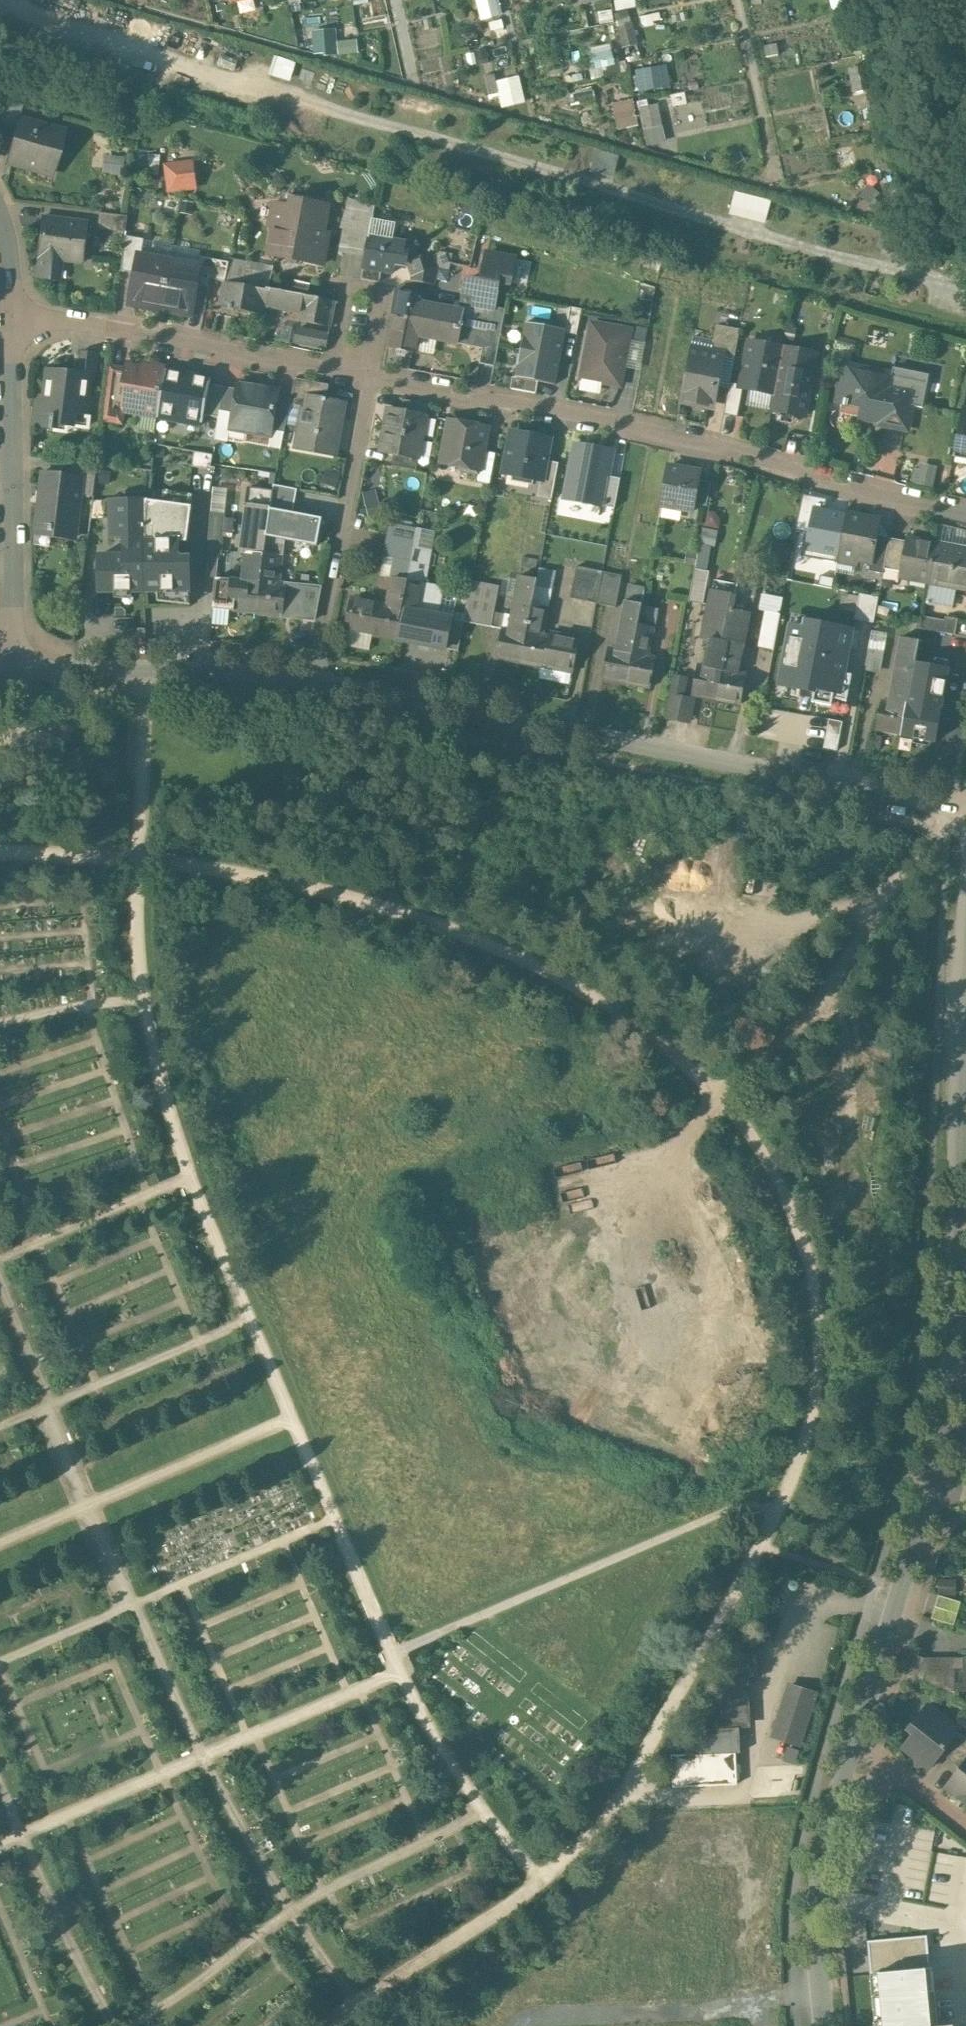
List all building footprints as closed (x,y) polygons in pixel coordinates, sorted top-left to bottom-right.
[(481,20),(502,15),(498,0),(476,0),(481,20)] [(638,6),(637,0),(619,0),(618,0),(619,9),(638,6)] [(632,23),(617,27),(622,47),(637,44),(632,23)] [(337,55),(335,29),(312,31),(314,54),(325,53),(326,56),(337,55)] [(591,47),(595,69),(618,64),(614,42),(591,47)] [(272,74),(293,80),(298,60),(276,55),(272,74)] [(665,65),(635,70),(639,91),(670,87),(665,65)] [(525,102),(519,76),(497,82),(503,107),(525,102)] [(0,99),(0,127),(14,131),(16,131),(19,117),(22,105),(0,99)] [(639,126),(633,99),(612,104),(617,130),(639,126)] [(662,102),(642,105),(647,145),(667,142),(662,102)] [(64,131),(38,124),(39,122),(19,117),(16,131),(14,131),(14,132),(18,133),(9,164),(36,171),(38,166),(53,170),(64,131)] [(107,153),(105,172),(126,174),(128,155),(107,153)] [(199,188),(198,161),(167,162),(168,189),(199,188)] [(898,212),(880,196),(870,208),(889,224),(898,212)] [(328,206),(308,202),(306,210),(275,204),(271,227),(275,228),(269,256),(322,266),(328,234),(323,233),(328,206)] [(128,217),(101,213),(99,229),(126,232),(128,217)] [(89,225),(41,218),(36,257),(40,258),(37,280),(61,283),(63,261),(84,263),(89,225)] [(410,242),(369,235),(364,268),(382,271),(393,273),(396,257),(407,259),(410,242)] [(145,240),(126,236),(122,272),(137,274),(140,256),(142,257),(145,240)] [(452,255),(441,253),(437,268),(449,270),(452,255)] [(483,276),(475,282),(467,280),(462,303),(493,309),(499,281),(510,283),(514,259),(487,254),(483,276)] [(142,257),(140,256),(137,274),(132,301),(135,305),(143,307),(147,304),(147,302),(162,305),(170,262),(142,257)] [(433,256),(409,264),(413,277),(412,281),(434,285),(437,269),(433,256)] [(230,263),(200,257),(198,267),(200,267),(196,285),(209,288),(211,279),(226,282),(230,263)] [(198,267),(170,262),(162,305),(177,308),(177,309),(180,314),(187,315),(191,312),(196,285),(200,267),(198,267)] [(382,271),(364,268),(361,280),(379,283),(382,271)] [(308,292),(310,283),(274,274),(272,284),(308,292)] [(255,288),(226,282),(221,306),(230,308),(229,310),(232,310),(232,308),(263,314),(264,307),(267,290),(255,288)] [(304,297),(267,290),(264,307),(301,314),(304,297)] [(428,295),(397,290),(393,314),(423,319),(427,303),(428,295)] [(335,303),(304,297),(301,314),(300,321),(330,327),(335,303)] [(439,305),(427,303),(423,319),(435,322),(439,305)] [(493,309),(462,303),(461,309),(465,310),(463,323),(464,323),(464,327),(486,331),(501,334),(506,311),(493,309)] [(461,309),(439,305),(435,322),(462,326),(464,327),(464,323),(463,323),(465,310),(461,309)] [(423,319),(393,314),(386,348),(417,354),(421,337),(458,344),(462,326),(435,322),(423,319)] [(517,377),(556,385),(567,328),(528,320),(517,377)] [(630,331),(592,324),(583,372),(602,375),(601,382),(620,386),(630,331)] [(464,327),(462,326),(458,344),(482,349),(486,331),(464,327)] [(740,330),(721,326),(716,353),(735,357),(740,330)] [(329,335),(298,329),(295,342),(326,348),(329,335)] [(501,334),(486,331),(482,349),(480,364),(495,367),(501,334)] [(783,348),(750,342),(742,385),(744,386),(743,388),(775,394),(783,348)] [(800,351),(783,348),(775,394),(772,411),(805,417),(816,358),(799,355),(800,351)] [(100,354),(82,352),(79,378),(94,380),(96,380),(100,354)] [(722,360),(690,353),(682,395),(710,401),(715,398),(722,360)] [(126,369),(110,366),(106,394),(121,396),(126,369)] [(165,369),(146,366),(138,371),(137,369),(127,368),(126,369),(121,396),(125,397),(124,405),(126,405),(135,407),(139,412),(157,414),(165,369)] [(866,371),(848,368),(844,385),(836,384),(832,401),(861,407),(859,417),(874,420),(876,410),(884,412),(882,420),(906,425),(910,406),(923,408),(929,375),(893,368),(891,376),(872,373),(870,370),(866,371)] [(63,371),(46,369),(43,396),(36,395),(32,427),(34,427),(34,423),(52,426),(52,430),(55,430),(56,418),(70,420),(70,415),(92,417),(95,397),(91,396),(94,380),(79,378),(62,375),(63,371)] [(211,378),(165,369),(157,414),(157,418),(200,426),(201,423),(203,423),(204,416),(210,384),(211,378)] [(329,385),(295,379),(293,393),(327,398),(329,385)] [(280,390),(239,383),(238,389),(233,414),(232,421),(247,424),(246,432),(271,437),(272,432),(279,397),(280,390)] [(742,385),(730,383),(724,415),(738,417),(743,388),(744,386),(742,385)] [(220,411),(225,387),(210,384),(204,416),(219,418),(220,411)] [(238,389),(225,387),(220,411),(233,414),(238,389)] [(327,398),(293,393),(292,399),(290,404),(305,407),(297,447),(335,454),(345,401),(327,398)] [(121,396),(106,394),(103,421),(123,425),(126,405),(124,405),(125,397),(121,396)] [(292,399),(279,397),(272,432),(285,434),(290,404),(292,399)] [(429,405),(403,400),(401,411),(427,416),(429,405)] [(401,411),(388,409),(384,431),(423,438),(427,416),(401,411)] [(963,409),(954,455),(965,457),(965,409),(963,409)] [(488,428),(450,421),(442,464),(444,464),(445,458),(457,461),(461,471),(478,475),(479,475),(483,451),(488,428)] [(423,438),(384,431),(380,452),(394,455),(419,459),(423,438)] [(550,439),(512,432),(505,473),(541,480),(542,480),(546,461),(550,439)] [(573,434),(563,499),(615,507),(625,443),(573,434)] [(496,454),(483,451),(479,475),(478,475),(476,483),(490,485),(496,454)] [(419,459),(394,455),(391,466),(417,471),(419,459)] [(932,485),(937,464),(919,460),(915,482),(932,485)] [(559,463),(546,461),(542,480),(541,480),(537,497),(552,500),(559,463)] [(97,465),(74,463),(72,476),(85,477),(83,495),(93,497),(95,484),(97,465)] [(700,472),(668,466),(661,506),(693,512),(695,504),(699,480),(700,472)] [(72,476),(43,472),(36,530),(77,535),(83,495),(85,477),(72,476)] [(711,483),(699,480),(695,504),(707,507),(711,483)] [(270,508),(293,513),(298,489),(274,485),(273,492),(270,508)] [(273,492),(248,488),(240,553),(246,554),(243,581),(261,583),(264,553),(266,536),(270,508),(273,492)] [(385,495),(362,502),(366,513),(388,506),(385,495)] [(811,518),(813,507),(819,508),(823,509),(825,499),(803,495),(796,530),(808,532),(809,531),(809,527),(811,518)] [(121,538),(121,560),(121,593),(145,592),(145,561),(145,498),(109,499),(109,538),(121,538)] [(838,557),(847,513),(825,509),(823,509),(819,508),(813,507),(811,518),(809,527),(809,531),(808,532),(804,556),(837,563),(838,557)] [(293,513),(270,508),(266,536),(283,539),(318,546),(323,518),(293,513)] [(719,528),(723,514),(710,510),(705,523),(719,528)] [(224,514),(211,512),(211,513),(207,554),(219,555),(221,556),(224,514)] [(880,521),(847,513),(838,557),(871,564),(872,564),(877,537),(880,521)] [(417,529),(392,524),(386,557),(394,559),(394,558),(411,561),(417,529)] [(714,531),(702,528),(695,569),(706,571),(714,531)] [(283,539),(266,536),(264,553),(282,555),(283,539)] [(889,539),(877,537),(872,564),(871,564),(869,572),(884,575),(885,570),(884,569),(889,539)] [(937,543),(908,538),(907,542),(901,572),(909,574),(908,581),(930,585),(937,543)] [(907,542),(889,539),(884,569),(885,570),(901,572),(907,542)] [(937,543),(930,585),(965,591),(965,548),(937,543)] [(264,553),(261,583),(257,613),(282,616),(282,614),(290,615),(290,617),(302,618),(306,586),(274,583),(275,572),(280,572),(282,555),(264,553)] [(219,555),(207,554),(205,577),(216,578),(217,578),(219,555)] [(411,561),(394,558),(394,559),(390,577),(408,580),(411,561)] [(121,593),(121,560),(95,560),(95,592),(121,593)] [(191,592),(190,560),(145,561),(145,592),(191,592)] [(441,587),(424,584),(428,564),(411,561),(408,580),(402,609),(426,614),(426,615),(436,617),(441,587)] [(603,572),(576,567),(570,599),(597,604),(603,572)] [(706,571),(695,569),(688,602),(703,605),(710,571),(706,571)] [(664,573),(653,571),(651,583),(661,585),(664,573)] [(622,576),(603,572),(597,604),(616,607),(622,576)] [(537,580),(519,576),(511,615),(512,615),(509,629),(527,632),(532,605),(535,587),(537,580)] [(408,580),(390,577),(387,594),(388,594),(385,606),(402,609),(408,580)] [(758,581),(740,577),(734,610),(751,613),(754,598),(758,581)] [(217,578),(216,578),(212,609),(234,611),(237,581),(217,578)] [(243,581),(237,581),(234,611),(257,613),(261,583),(243,581)] [(499,587),(472,581),(464,622),(491,627),(499,587)] [(322,588),(306,586),(302,618),(316,619),(322,588)] [(552,590),(535,587),(532,605),(549,608),(552,590)] [(645,591),(627,587),(625,601),(642,605),(645,591)] [(864,610),(878,610),(878,594),(864,595),(864,610)] [(385,606),(378,605),(379,604),(352,599),(346,630),(373,635),(373,634),(396,639),(402,609),(385,606)] [(642,605),(625,601),(621,621),(638,625),(642,606),(642,605)] [(549,608),(532,605),(527,632),(539,635),(542,623),(546,624),(549,608)] [(134,636),(134,606),(117,606),(117,636),(134,636)] [(659,609),(642,606),(638,625),(654,628),(655,629),(659,609)] [(426,614),(402,609),(396,639),(420,644),(426,615),(426,614)] [(751,613),(734,610),(722,671),(739,673),(751,613)] [(765,612),(762,628),(758,648),(773,651),(780,615),(765,612)] [(785,625),(773,683),(814,691),(812,701),(849,709),(856,671),(850,670),(859,626),(792,613),(790,626),(785,625)] [(511,615),(505,614),(502,628),(509,629),(512,615),(511,615)] [(436,617),(426,615),(420,644),(458,651),(464,622),(436,617)] [(945,621),(923,617),(921,629),(955,636),(958,620),(946,618),(945,621)] [(638,625),(621,621),(616,650),(633,653),(638,625)] [(654,628),(638,625),(633,653),(650,656),(654,628)] [(502,628),(496,658),(521,663),(527,632),(509,629),(502,628)] [(580,639),(549,633),(548,637),(539,635),(527,632),(521,663),(573,673),(580,639)] [(900,638),(888,701),(907,704),(915,662),(919,641),(900,638)] [(616,650),(609,648),(603,679),(627,683),(633,653),(616,650)] [(650,656),(633,653),(627,683),(650,688),(656,658),(650,656)] [(915,662),(907,704),(901,735),(913,737),(935,741),(948,669),(915,662)] [(722,671),(698,666),(692,696),(717,700),(722,671)] [(739,673),(722,671),(717,700),(740,705),(746,674),(739,673)] [(888,701),(883,700),(877,731),(901,735),(907,704),(888,701)] [(835,718),(826,744),(837,748),(846,722),(835,718)] [(942,1578),(940,1593),(957,1595),(959,1580),(942,1578)] [(961,1603),(939,1596),(932,1619),(954,1626),(961,1603)] [(925,1658),(911,1652),(903,1680),(914,1684),(916,1679),(925,1658)] [(955,1658),(925,1658),(916,1679),(955,1697),(955,1670),(955,1658)] [(955,1658),(955,1670),(965,1670),(965,1658),(955,1658)] [(748,1676),(721,1677),(723,1726),(750,1725),(748,1676)] [(800,1748),(817,1693),(789,1684),(771,1739),(800,1748)] [(959,1731),(928,1706),(908,1730),(914,1734),(903,1748),(914,1758),(915,1767),(925,1766),(929,1769),(941,1754),(959,1732),(959,1731)] [(739,1728),(687,1731),(688,1755),(740,1752),(739,1728)] [(941,1754),(951,1762),(965,1742),(965,1738),(959,1732),(941,1754)] [(951,1762),(960,1769),(965,1762),(965,1742),(951,1762)] [(672,1758),(673,1787),(738,1784),(737,1755),(672,1758)] [(946,1787),(965,1803),(965,1762),(960,1769),(946,1787)] [(852,1918),(853,1937),(869,1935),(868,1916),(852,1918)] [(883,2025),(938,2025),(928,1936),(868,1941),(871,1974),(879,1974),(883,2025)]
